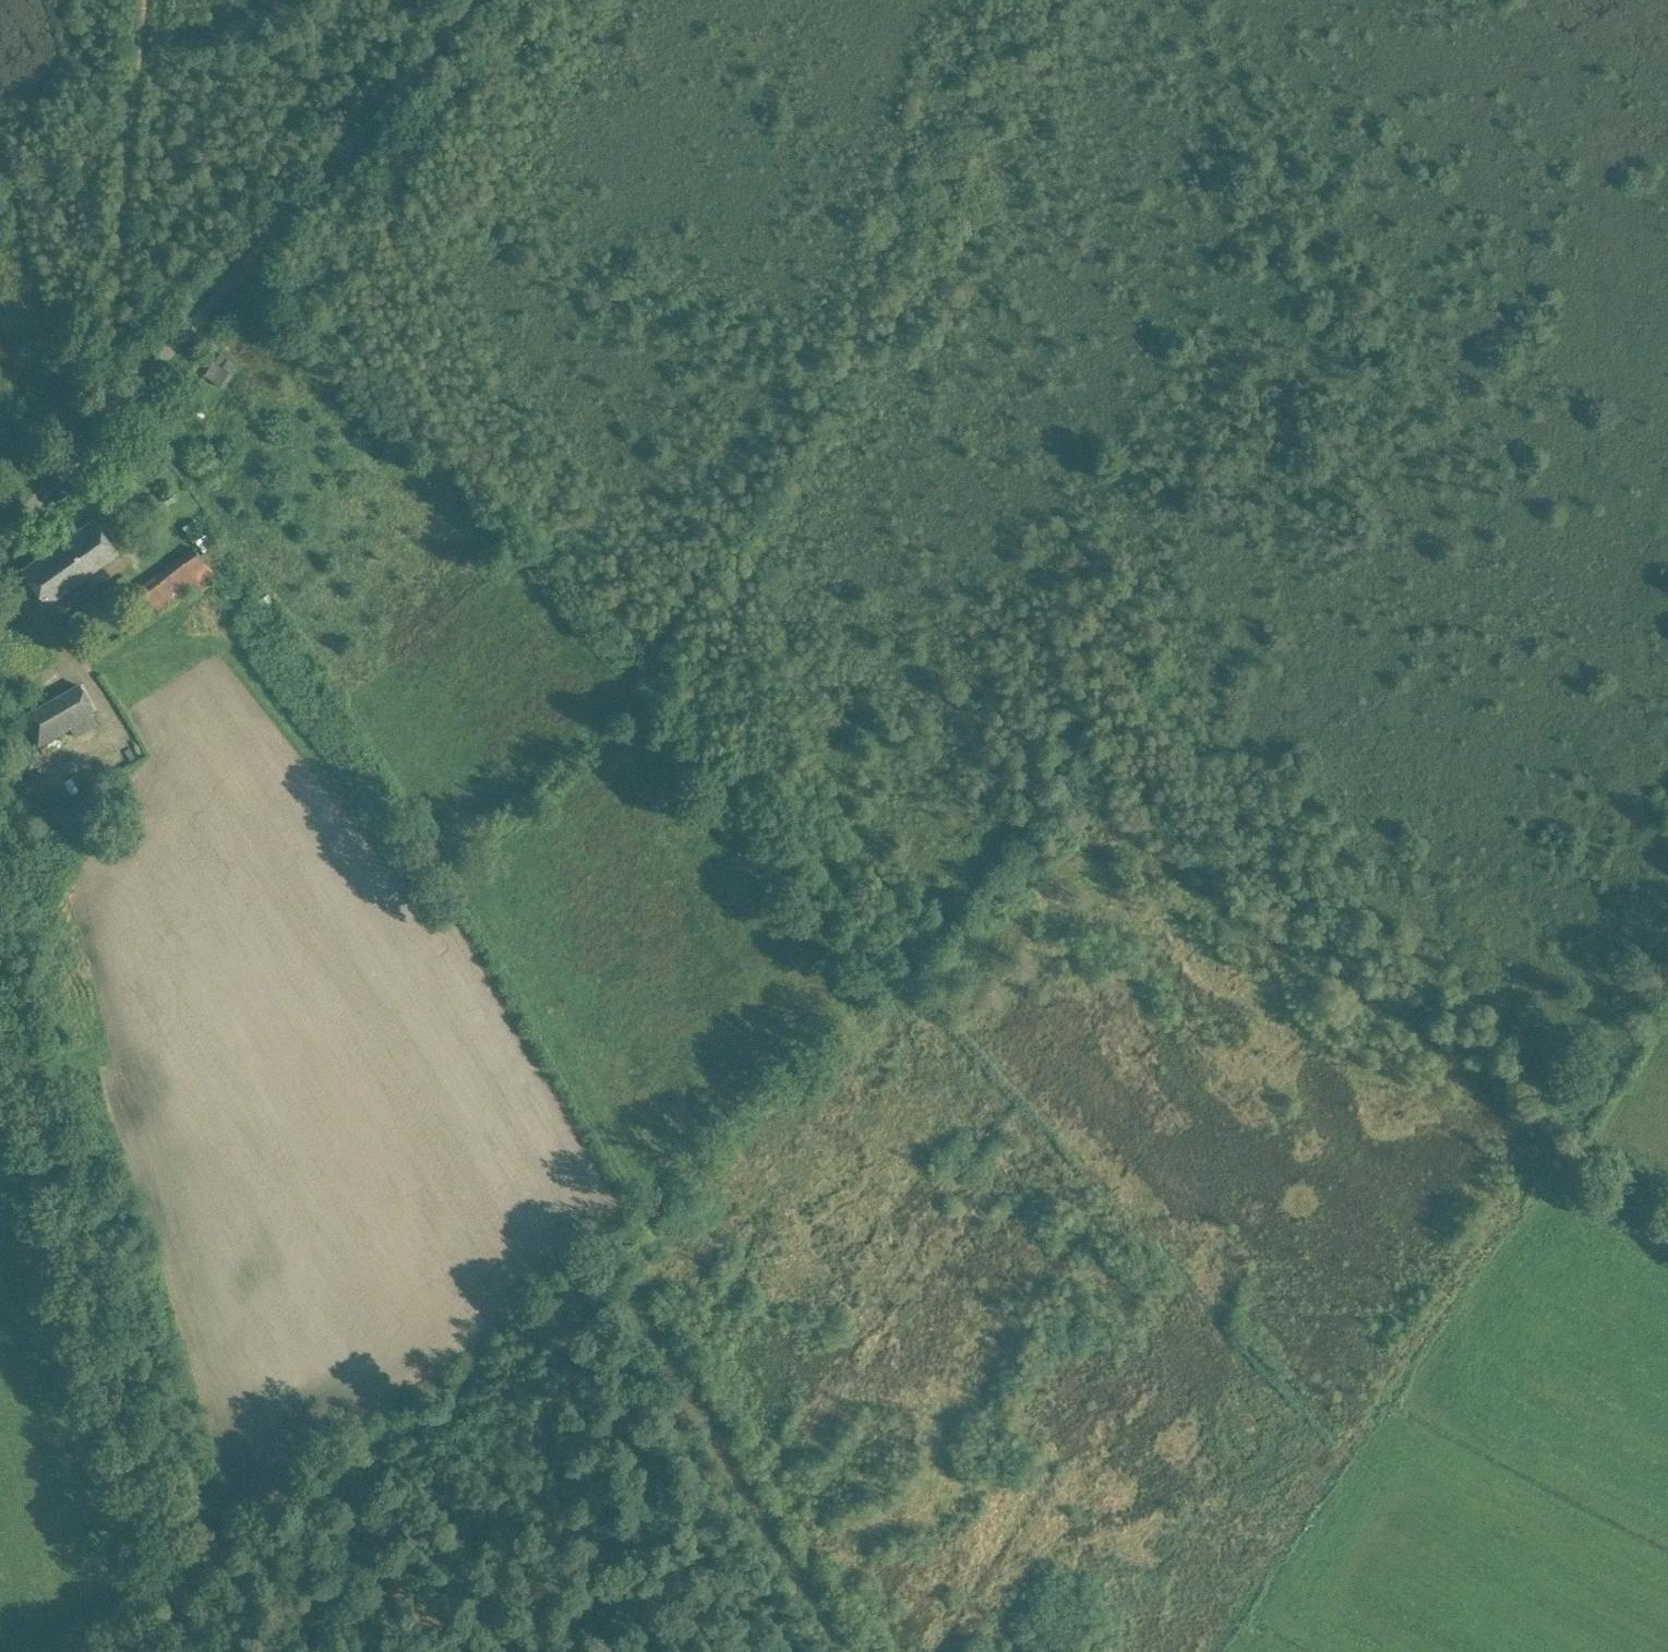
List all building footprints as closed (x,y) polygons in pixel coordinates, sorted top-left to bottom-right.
[(212,360),(202,376),(224,389),(233,374),(229,372),(215,362),(212,360)] [(163,496),(151,504),(158,513),(176,500),(170,491),(163,496)] [(118,552),(93,519),(21,571),(46,605),(118,552)] [(195,544),(143,580),(156,598),(207,561),(195,544)] [(264,610),(275,603),(268,593),(258,599),(264,610)] [(95,714),(78,684),(24,715),(39,746),(95,714)]
